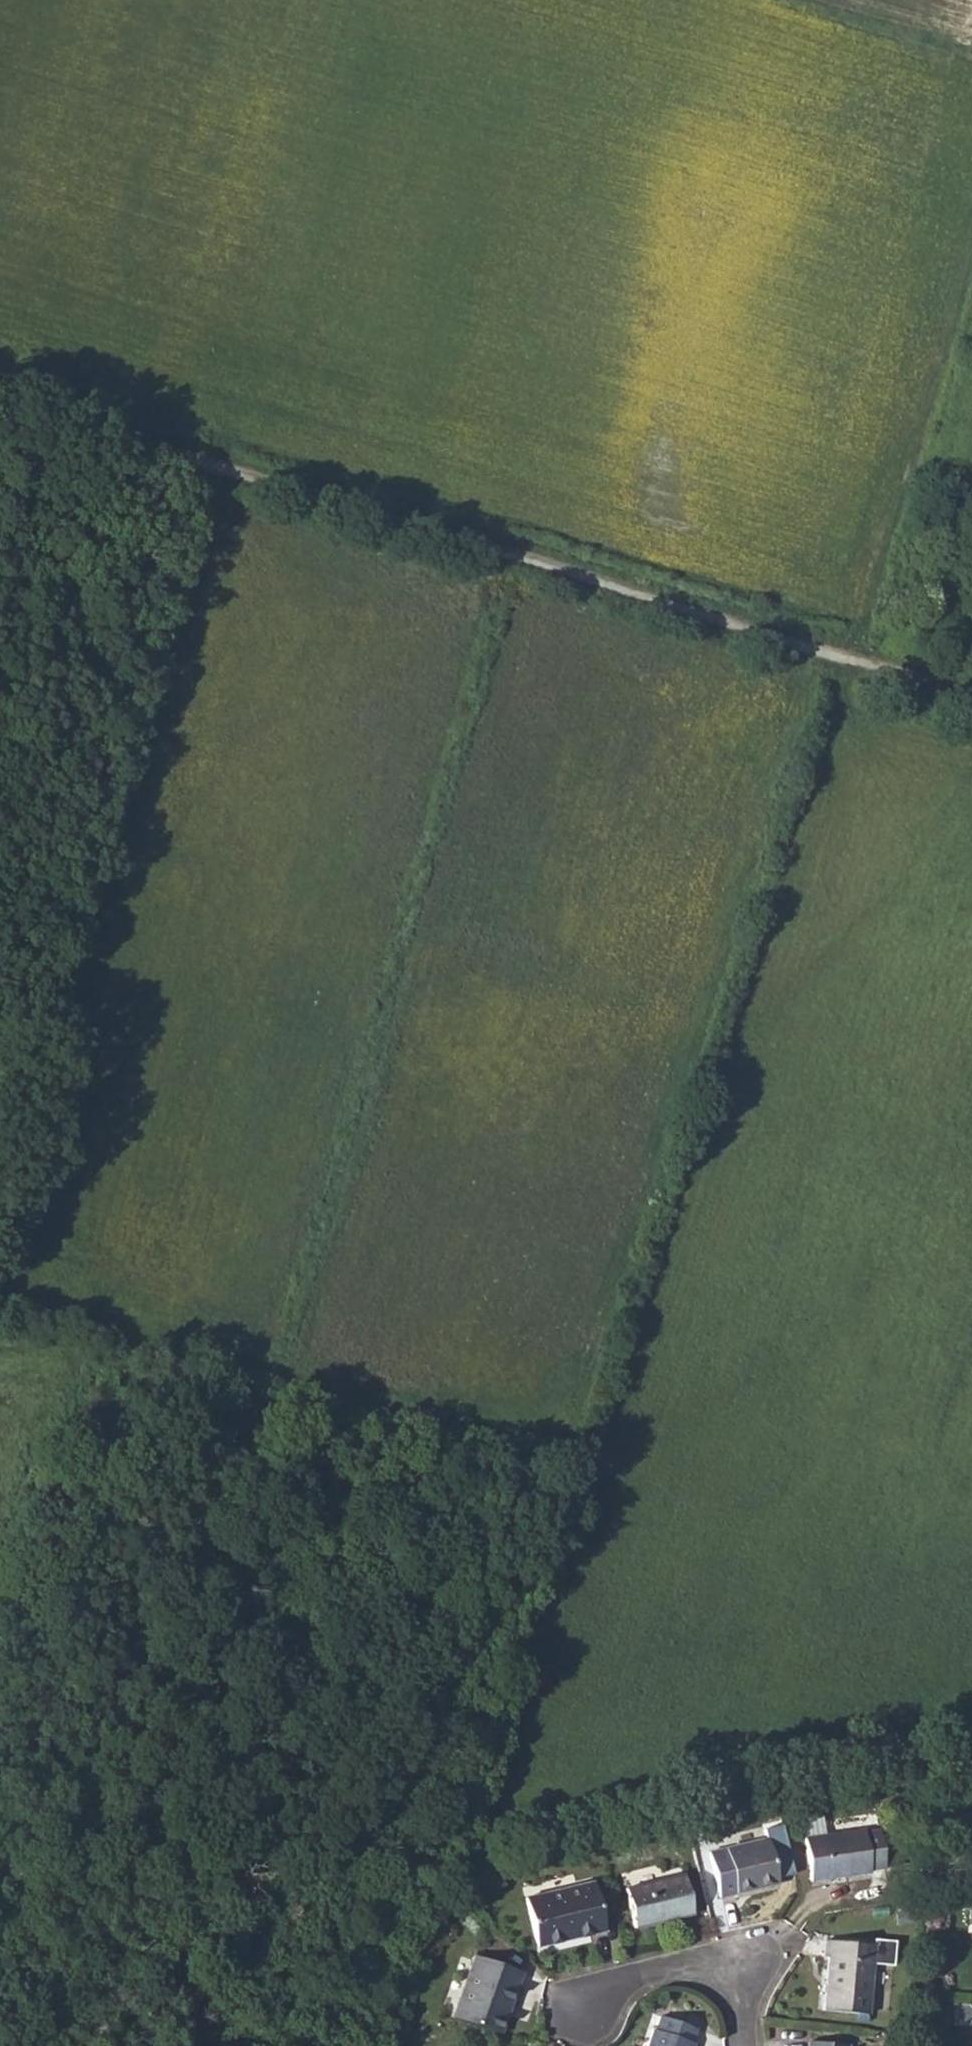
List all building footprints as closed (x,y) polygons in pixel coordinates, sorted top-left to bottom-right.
[(863,1831),(823,1837),(820,1817),(800,1820),(804,1840),(810,1881),(869,1873),(870,1870),(885,1868),(878,1831),(864,1833),(863,1831)] [(708,1854),(718,1899),(734,1895),(737,1894),(777,1884),(766,1840),(726,1850),(725,1850),(708,1854)] [(624,1889),(634,1929),(691,1916),(683,1876),(624,1889)] [(524,1899),(536,1948),(603,1932),(592,1883),(524,1899)] [(867,2014),(871,1965),(891,1967),(893,1942),(873,1940),(872,1945),(824,1941),(822,1958),(828,1957),(823,2011),(867,2014)] [(453,2017),(500,2034),(522,1972),(474,1956),(453,2017)] [(693,2044),(691,2042),(695,2029),(658,2017),(653,2031),(651,2030),(646,2045),(692,2045),(693,2044)]
